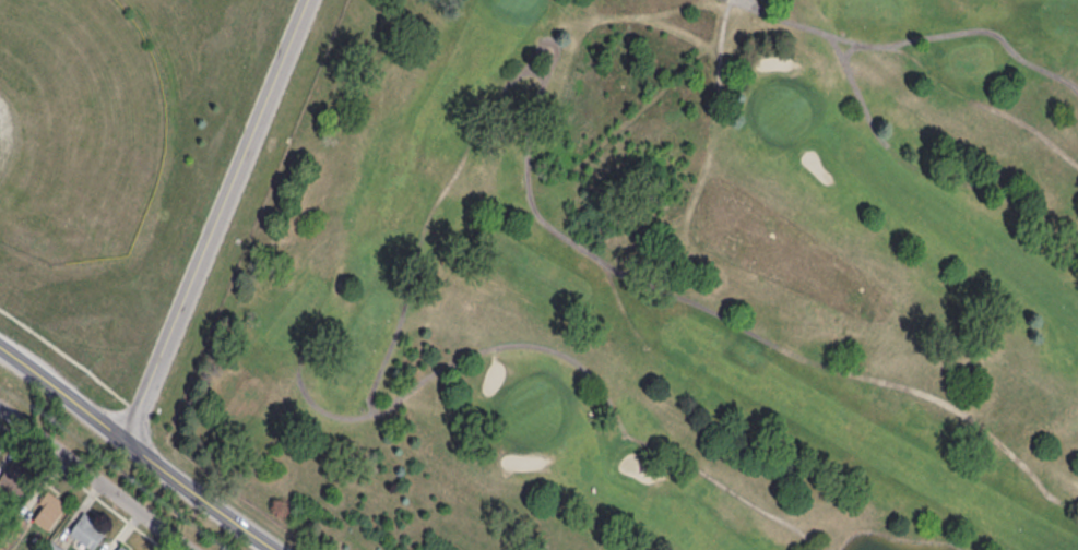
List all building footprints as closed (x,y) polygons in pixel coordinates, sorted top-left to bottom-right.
[(12,459),(0,476),(0,483),(20,497),(35,476),(12,459)] [(67,504),(48,490),(29,516),(48,530),(67,504)] [(108,530),(84,512),(69,532),(93,549),(108,530)] [(66,549),(51,539),(43,549),(66,549)]
